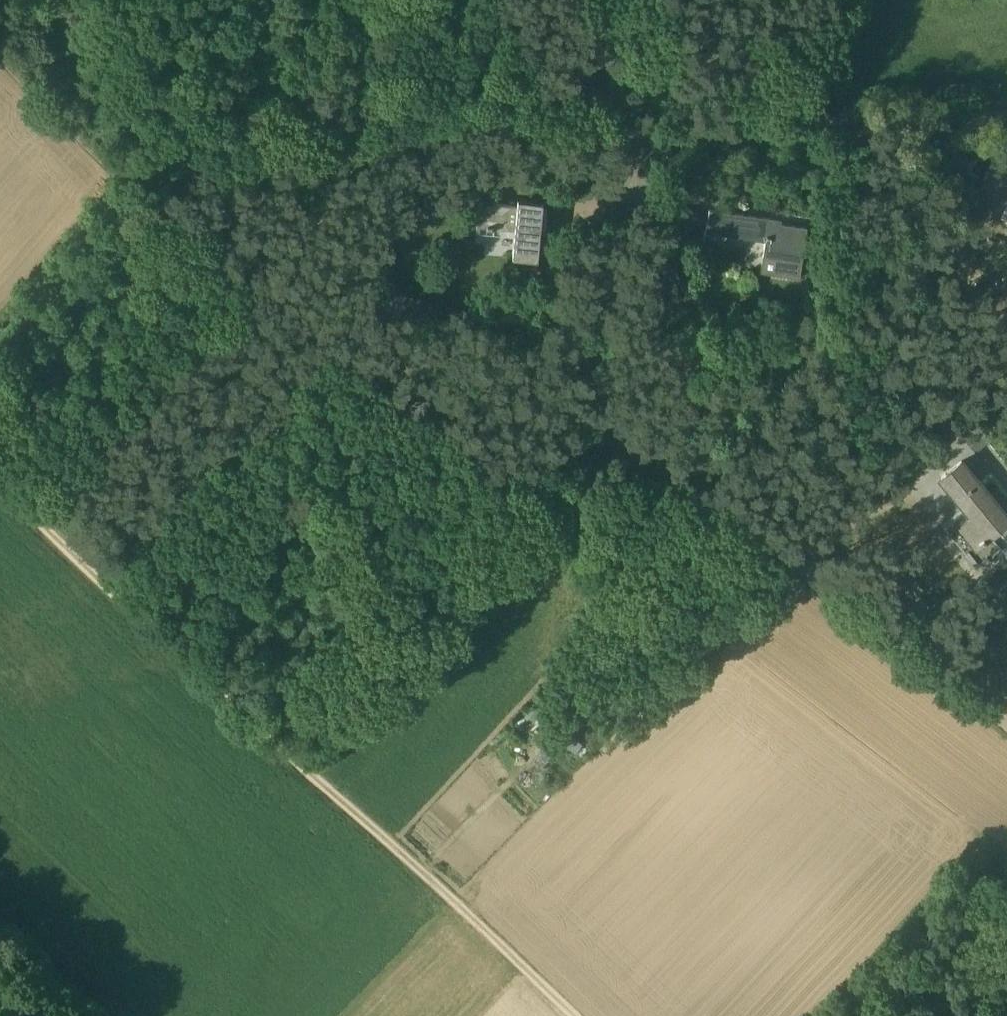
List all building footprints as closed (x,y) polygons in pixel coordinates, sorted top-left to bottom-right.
[(993,159),(976,199),(995,208),(998,200),(1006,204),(1006,165),(993,159)] [(542,207),(481,202),(479,225),(514,228),(512,255),(538,257),(542,207)] [(807,230),(770,224),(770,220),(709,209),(706,230),(765,239),(763,255),(802,261),(807,230)] [(681,277),(684,262),(671,260),(668,275),(681,277)] [(926,459),(941,448),(934,439),(919,451),(926,459)] [(942,477),(973,515),(960,525),(976,545),(981,541),(982,542),(986,539),(985,538),(1006,520),(1006,516),(961,461),(942,477)] [(557,724),(550,718),(543,725),(540,728),(547,735),(550,731),(557,724)]
